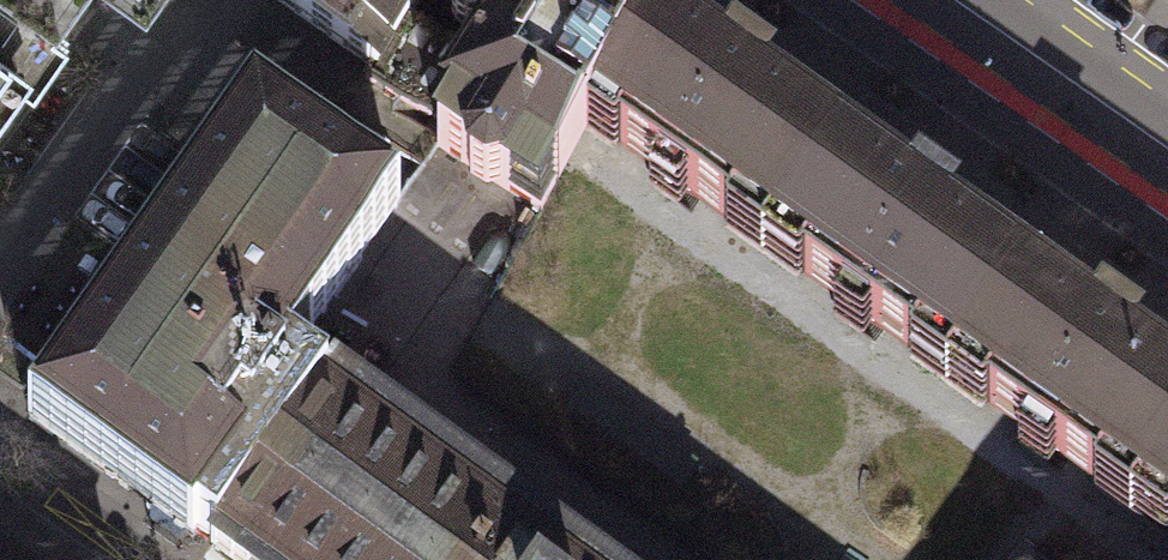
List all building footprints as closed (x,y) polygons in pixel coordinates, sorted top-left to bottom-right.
[(56,8),(62,0),(0,0),(0,88),(56,8)] [(375,69),(408,19),(399,13),(408,0),(272,0),(375,69)] [(431,0),(481,33),(525,63),(551,20),(527,5),(530,0),(431,0)] [(527,5),(551,20),(525,63),(586,101),(652,8),(641,0),(530,0),(527,5)] [(740,70),(652,8),(586,101),(580,109),(758,235),(831,134),(740,70)] [(580,109),(586,101),(525,63),(481,33),(455,76),(428,120),(440,126),(419,158),(525,222),(580,109)] [(277,364),(382,217),(390,206),(245,104),(233,120),(18,422),(96,478),(212,559),(558,559),(277,364)] [(920,197),(831,134),(758,235),(945,368),(1017,267),(920,197)] [(945,368),(1128,498),(1167,442),(1167,374),(1099,325),(1017,267),(945,368)] [(1167,538),(1167,442),(1128,498),(1164,524),(1159,531),(1167,538)]
